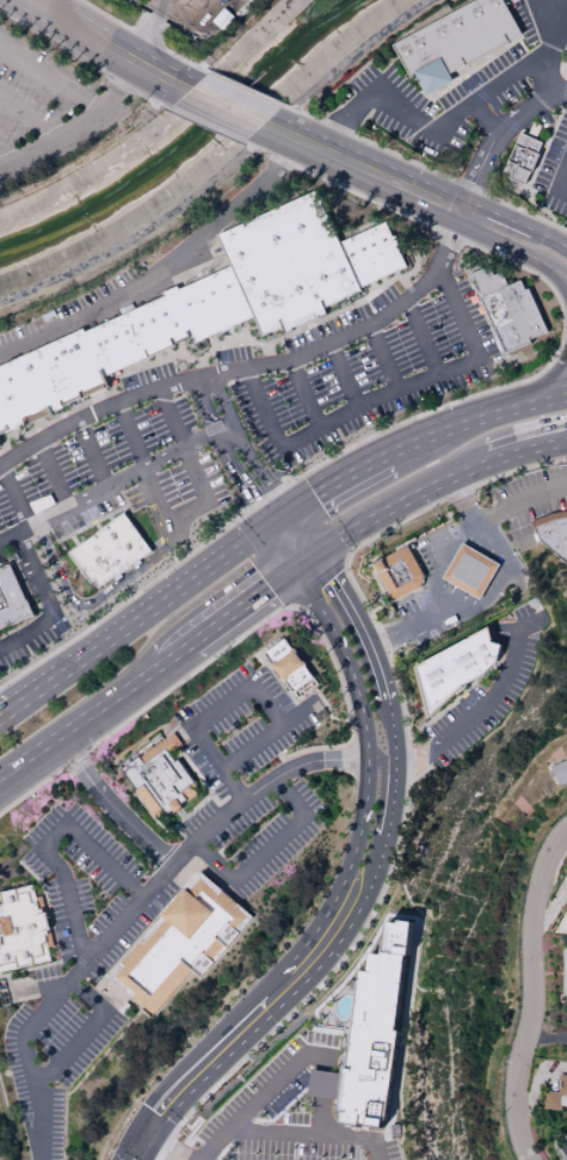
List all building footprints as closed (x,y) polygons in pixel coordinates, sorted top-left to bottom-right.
[(389,43),(468,0),(502,0),(519,33),(446,73),(437,55),(411,70),(413,74),(408,76),(389,43)] [(446,73),(450,79),(424,93),(413,74),(411,70),(437,55),(446,73)] [(520,134),(503,176),(510,178),(509,180),(525,188),(540,154),(537,153),(542,142),(520,134)] [(252,317),(229,265),(216,235),(316,190),(339,240),(360,288),(362,290),(323,307),(326,314),(284,333),(281,326),(260,336),(252,317)] [(339,240),(384,221),(392,234),(394,233),(402,250),(400,251),(407,266),(360,288),(339,240)] [(468,274),(489,264),(493,274),(500,270),(507,284),(520,278),(525,288),(528,287),(549,332),(530,339),(532,343),(505,355),(468,274)] [(5,446),(0,448),(0,362),(80,327),(81,330),(161,295),(160,291),(175,284),(177,289),(229,265),(252,317),(192,344),(189,337),(103,376),(107,387),(81,399),(80,397),(62,406),(62,407),(50,412),(51,415),(30,423),(31,425),(1,437),(5,446)] [(551,514),(566,510),(566,565),(540,540),(531,522),(551,514)] [(152,552),(113,579),(112,577),(98,588),(94,582),(91,584),(69,554),(123,514),(152,552)] [(443,578),(462,542),(500,564),(481,600),(443,578)] [(393,602),(372,564),(407,545),(424,575),(421,587),(393,602)] [(31,616),(0,631),(0,611),(7,608),(0,592),(0,570),(10,565),(31,616)] [(429,719),(414,665),(489,626),(493,640),(491,640),(492,642),(504,645),(499,663),(486,676),(466,686),(464,687),(429,719)] [(265,653),(285,638),(315,679),(295,694),(265,653)] [(181,808),(168,817),(165,818),(161,818),(158,818),(154,817),(152,814),(118,768),(136,755),(137,757),(172,731),(181,744),(168,754),(173,760),(175,759),(193,782),(196,781),(197,785),(198,788),(198,792),(196,794),(193,797),(186,802),(185,800),(179,805),(181,808)] [(555,783),(566,779),(566,759),(549,765),(555,783)] [(107,977),(202,871),(254,917),(199,978),(191,971),(152,1015),(107,977)] [(49,960),(0,972),(0,892),(31,884),(37,909),(39,908),(41,913),(43,912),(47,929),(44,931),(45,934),(43,935),(49,960)] [(383,1128),(407,923),(386,920),(382,955),(369,953),(367,972),(359,970),(348,1069),(343,1069),(337,1123),(383,1128)] [(559,1074),(558,1091),(543,1091),(542,1110),(561,1111),(561,1106),(566,1106),(566,1075),(559,1074)] [(556,1142),(564,1157),(559,1159),(566,1159),(566,1136),(556,1142)]
